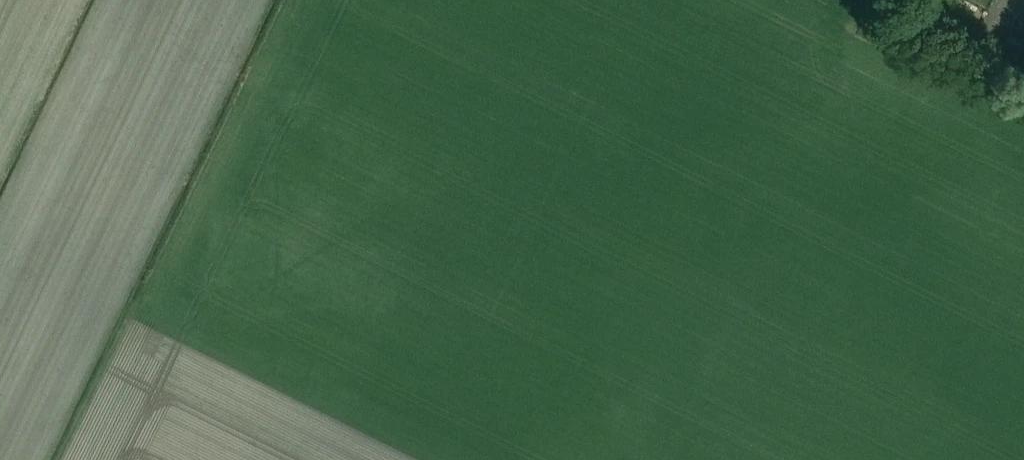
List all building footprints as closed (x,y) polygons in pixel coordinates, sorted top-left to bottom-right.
[(1023,49),(1023,42),(1009,34),(1004,44),(1022,53),(1023,49)]
